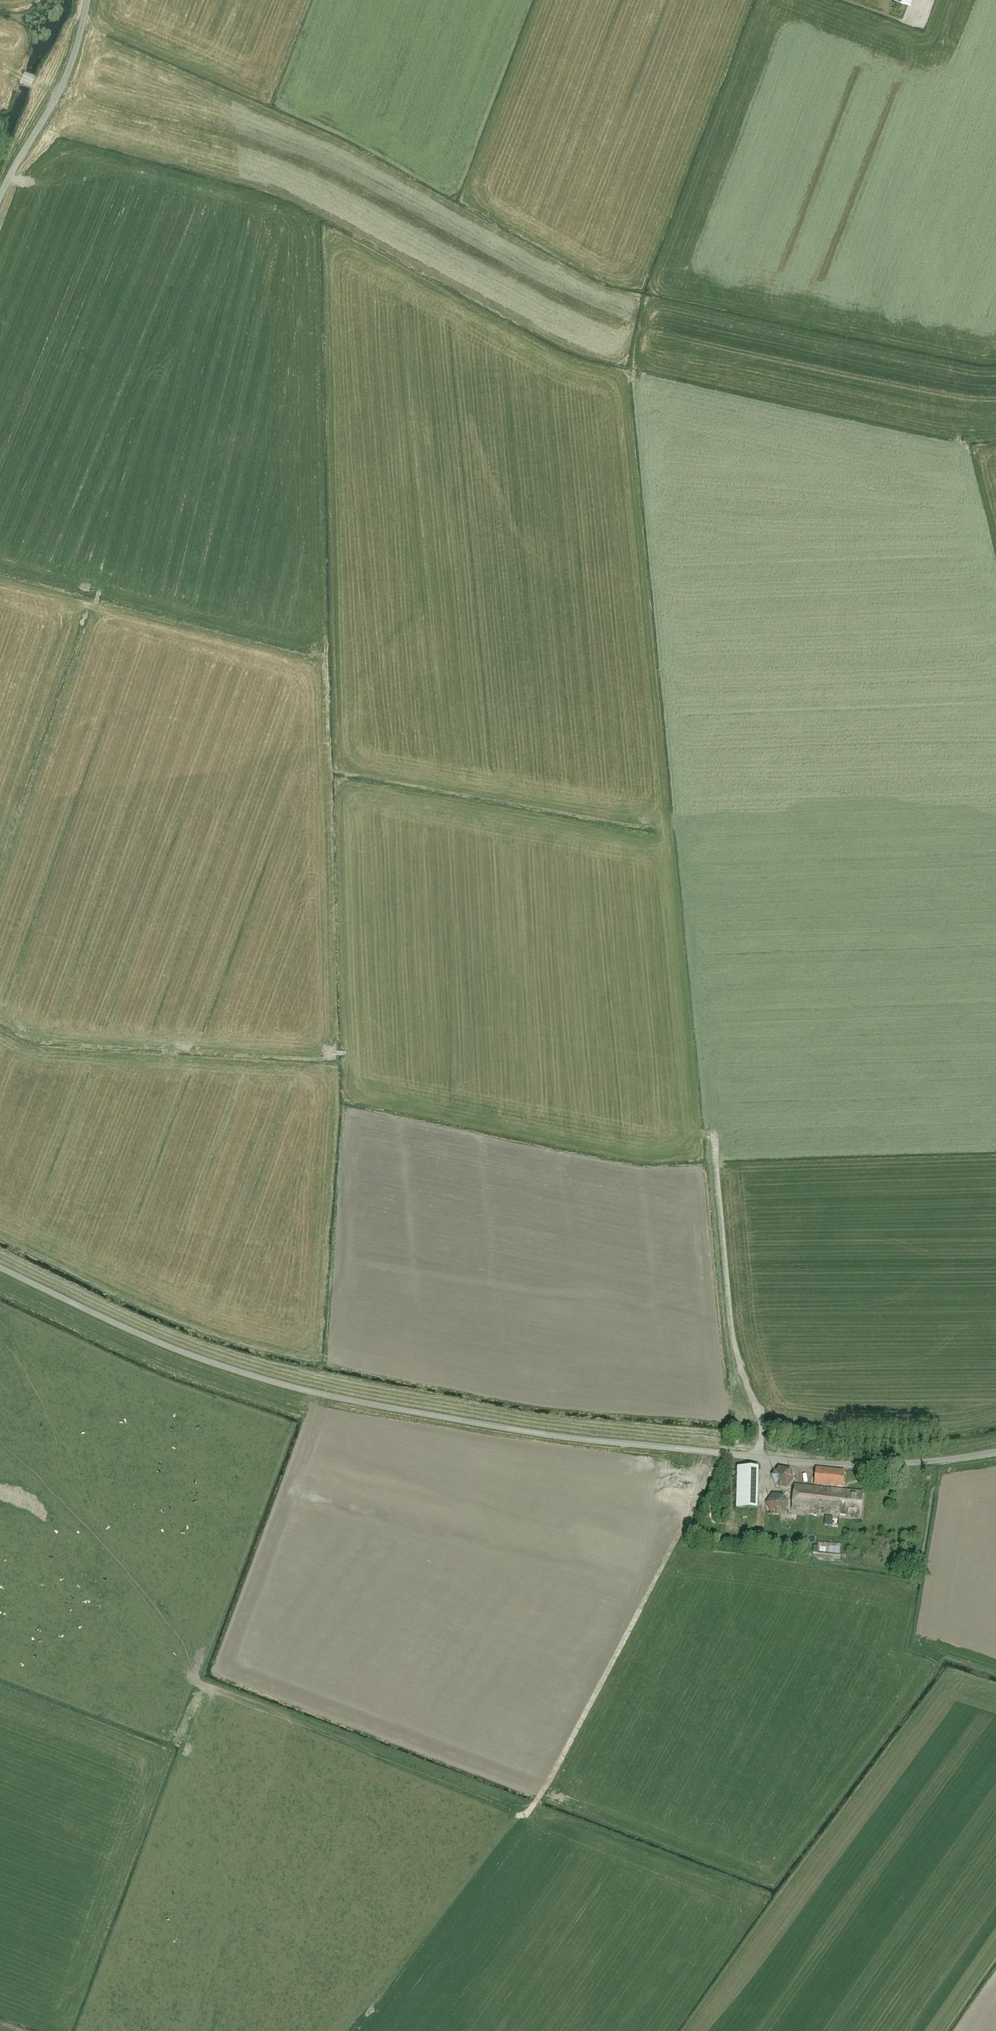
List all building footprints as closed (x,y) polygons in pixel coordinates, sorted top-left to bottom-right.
[(758,1467),(737,1467),(736,1507),(757,1508),(758,1467)] [(831,1488),(795,1484),(792,1509),(860,1516),(863,1492),(842,1490),(845,1470),(815,1467),(814,1484),(831,1485),(831,1488)] [(786,1494),(774,1502),(780,1511),(792,1503),(786,1494)]
